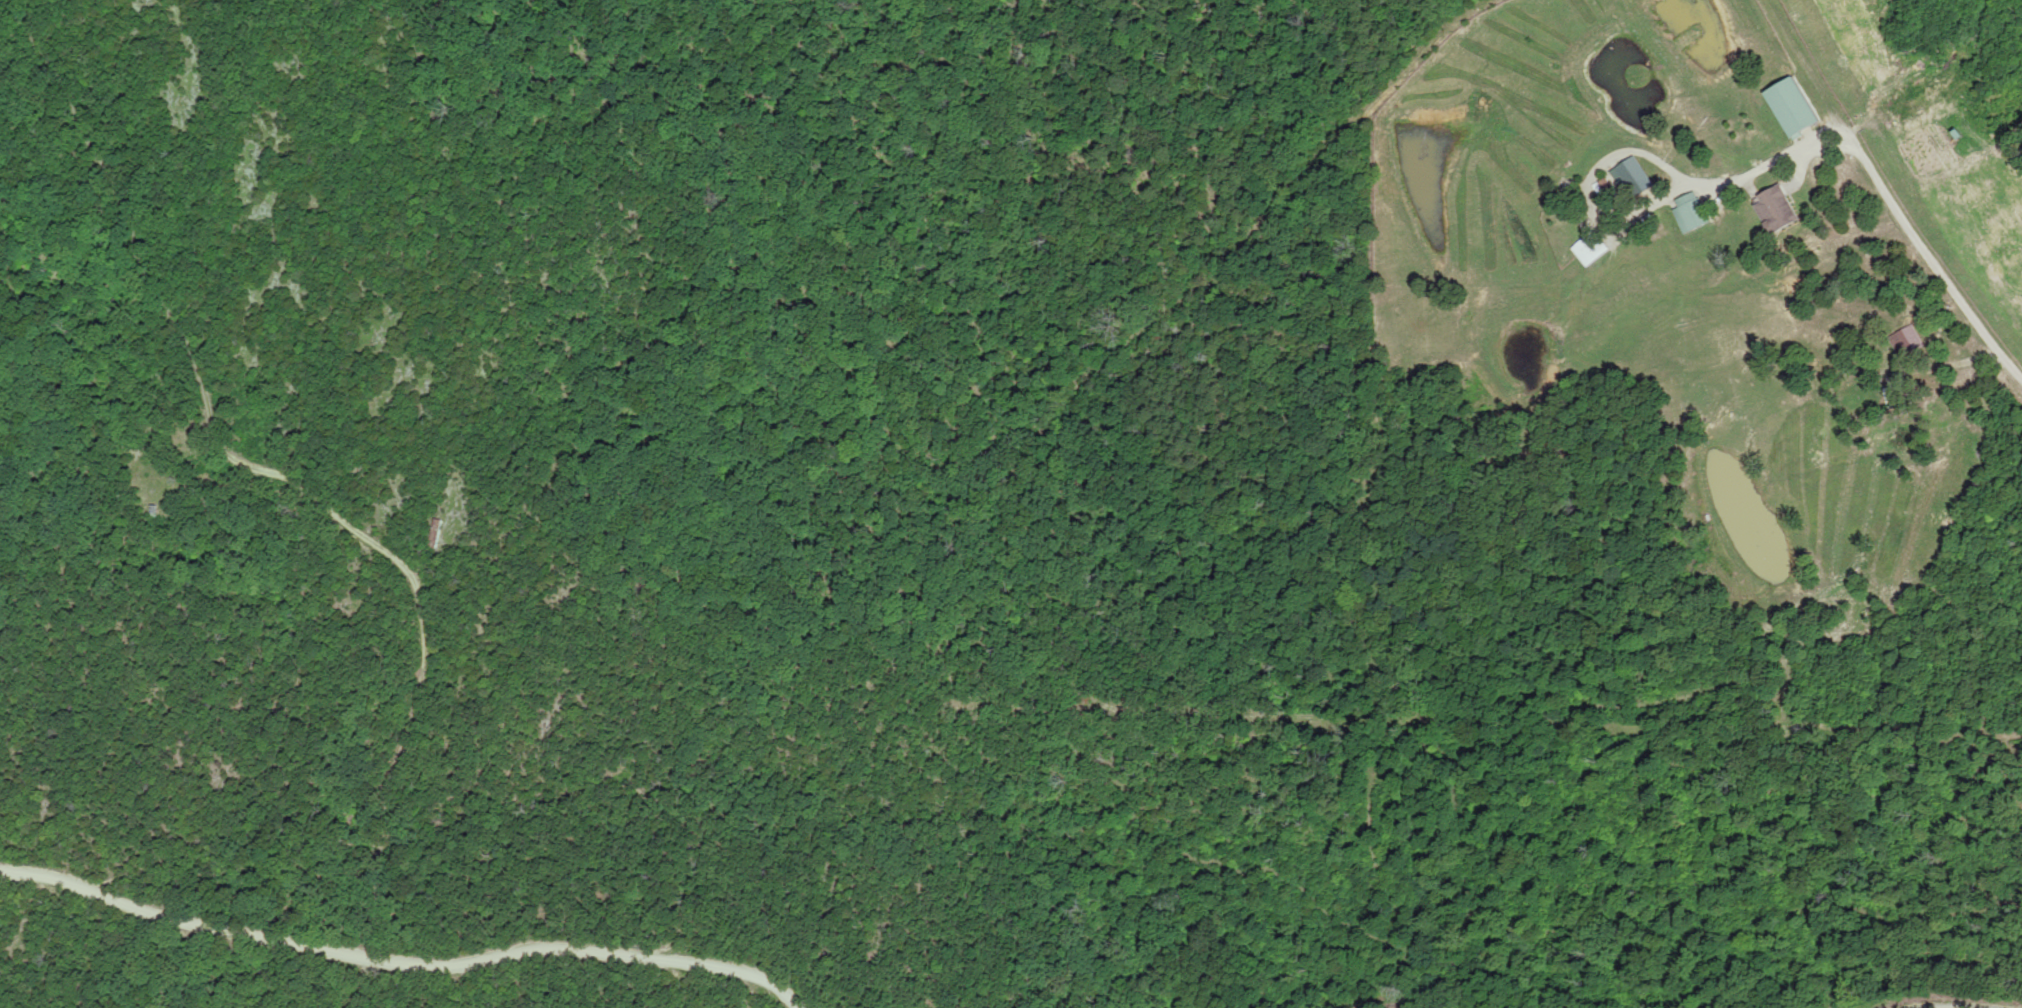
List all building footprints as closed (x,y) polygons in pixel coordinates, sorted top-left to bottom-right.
[(1796,77),(1766,92),(1790,139),(1820,123),(1796,77)] [(1800,221),(1783,185),(1755,198),(1772,234),(1800,221)] [(1710,222),(1697,192),(1676,200),(1680,208),(1674,211),(1684,233),(1710,222)] [(1572,249),(1587,267),(1611,248),(1595,229),(1572,249)] [(1896,357),(1920,353),(1916,328),(1893,332),(1896,357)] [(1886,388),(1887,406),(1897,406),(1896,387),(1886,388)] [(443,521),(435,519),(428,548),(436,549),(443,521)]
